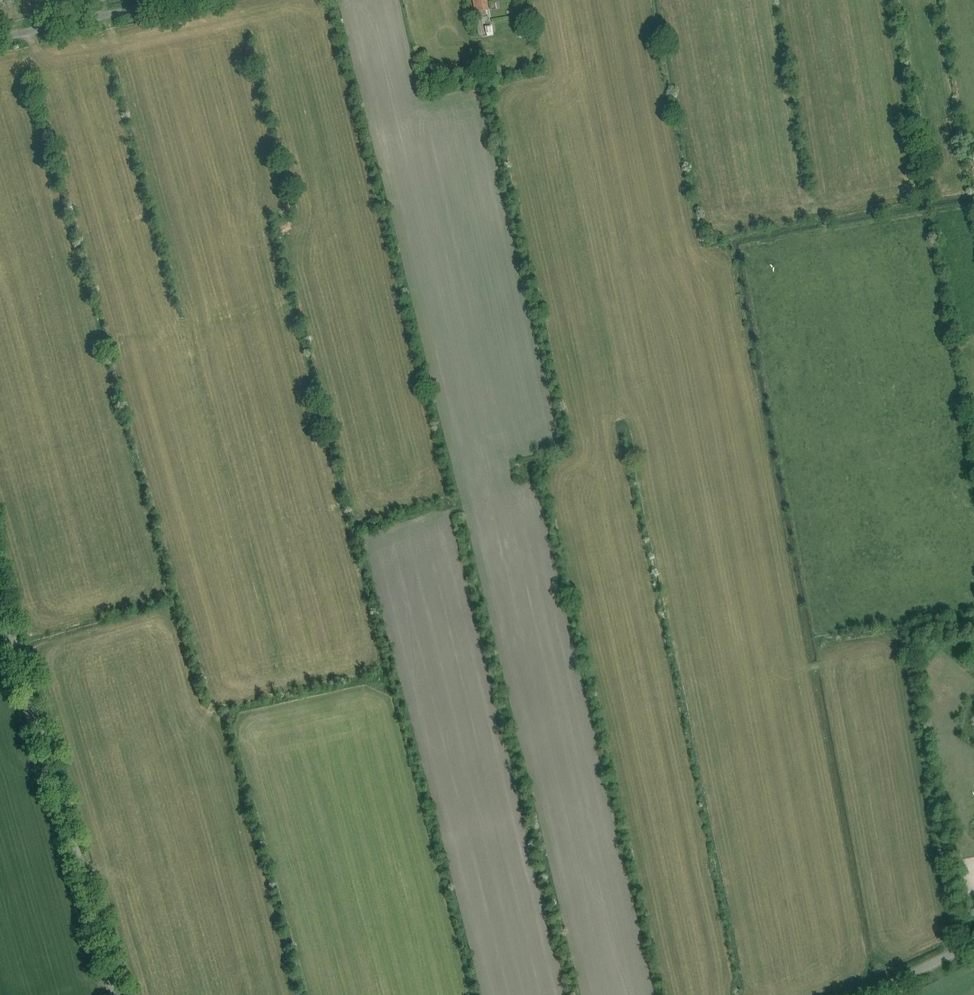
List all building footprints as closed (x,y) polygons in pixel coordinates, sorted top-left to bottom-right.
[(489,11),(487,0),(472,0),(478,35),(484,34),(481,17),(488,16),(487,11),(489,11)] [(492,26),(491,20),(484,21),(485,27),(486,34),(494,33),(492,26)]
